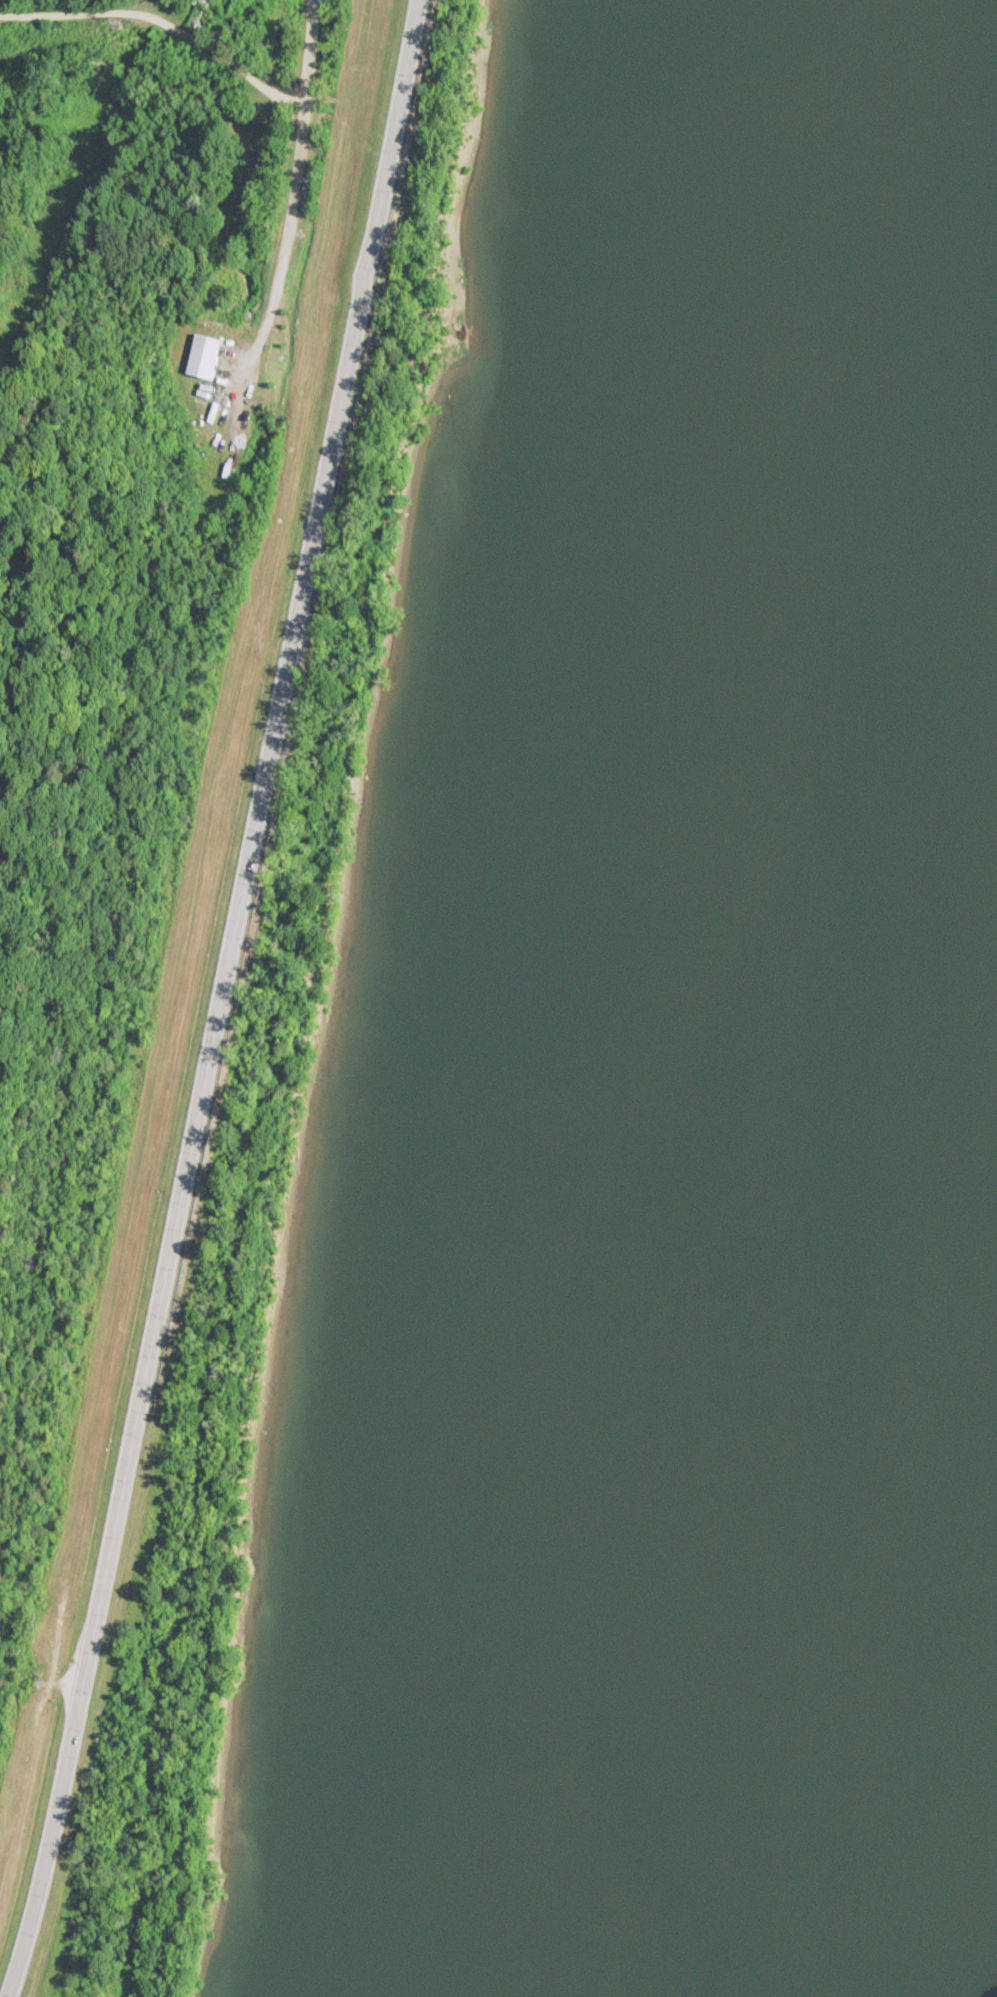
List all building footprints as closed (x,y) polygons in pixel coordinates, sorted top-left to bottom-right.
[(213,380),(223,340),(196,333),(186,374),(213,380)]
